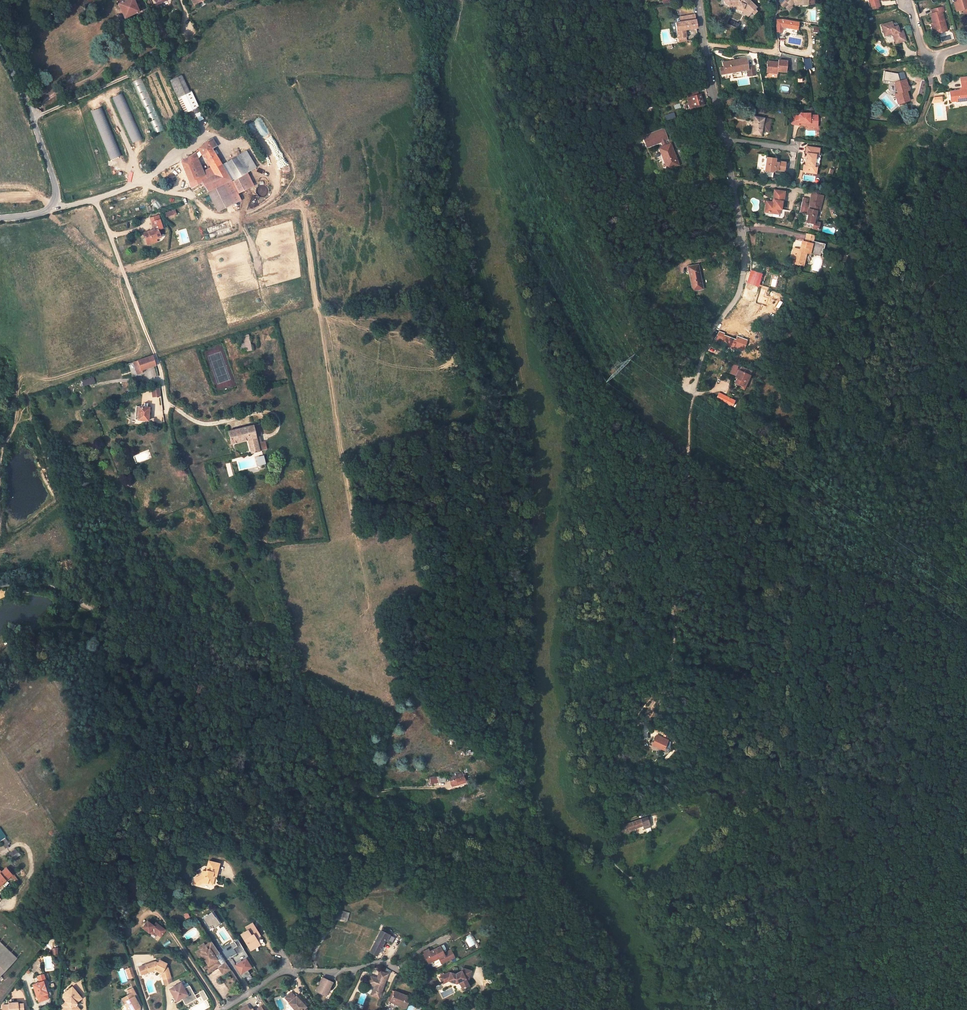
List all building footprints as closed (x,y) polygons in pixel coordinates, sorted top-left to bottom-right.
[(122,2),(118,3),(125,18),(139,12),(134,0),(121,0),(122,2)] [(748,0),(726,0),(726,1),(726,2),(728,3),(729,4),(730,4),(730,8),(738,8),(742,10),(747,16),(756,7),(748,0)] [(779,0),(779,2),(783,6),(784,5),(788,8),(791,6),(790,4),(793,0),(795,0),(795,3),(807,3),(807,0),(779,0)] [(879,6),(877,0),(873,0),(874,2),(869,3),(871,9),(879,6)] [(957,1),(954,2),(956,10),(963,8),(966,14),(966,0),(957,0),(957,1)] [(943,7),(931,10),(932,13),(930,14),(932,23),(931,23),(934,34),(947,30),(942,12),(944,11),(943,7)] [(686,38),(685,30),(696,28),(695,19),(681,21),(681,22),(672,24),(674,34),(674,35),(678,34),(679,42),(686,41),(685,38),(686,38)] [(799,23),(782,20),(776,20),(776,31),(782,31),(782,26),(783,26),(797,29),(799,23)] [(905,40),(902,31),(899,32),(897,26),(893,27),(892,22),(881,25),(884,35),(892,32),(895,43),(905,40)] [(747,67),(746,58),(725,61),(727,71),(736,70),(736,71),(740,70),(740,69),(747,67)] [(811,58),(803,58),(804,69),(812,69),(811,58)] [(788,61),(779,60),(779,62),(768,61),(767,71),(773,71),(773,73),(778,73),(778,71),(787,72),(788,61)] [(725,73),(736,71),(736,70),(727,71),(725,61),(723,62),(725,73)] [(189,92),(181,75),(170,80),(178,97),(189,92)] [(143,78),(135,81),(153,134),(162,131),(143,78)] [(909,90),(906,79),(894,82),(897,93),(895,93),(898,104),(910,100),(907,91),(909,90)] [(961,82),(962,90),(949,92),(950,101),(966,99),(966,97),(966,96),(966,81),(961,82)] [(191,91),(189,92),(178,97),(185,113),(198,107),(191,91)] [(122,93),(112,97),(132,143),(142,139),(122,93)] [(700,94),(687,98),(689,105),(693,104),(694,106),(702,104),(700,94)] [(92,111),(109,160),(120,156),(103,107),(92,111)] [(791,114),(790,125),(800,126),(800,123),(808,123),(811,122),(814,124),(818,124),(817,113),(810,113),(809,112),(801,112),(798,115),(791,114)] [(764,118),(754,116),(751,133),(761,135),(762,132),(769,133),(771,121),(764,119),(764,118)] [(664,128),(647,134),(647,132),(644,133),(645,135),(644,136),(648,147),(661,141),(663,146),(659,148),(667,169),(679,164),(671,143),(668,145),(666,140),(668,139),(664,128)] [(207,191),(215,206),(228,200),(221,184),(222,184),(231,180),(212,148),(216,145),(212,138),(209,140),(199,148),(211,168),(214,174),(206,178),(203,171),(199,161),(194,163),(190,155),(181,161),(181,163),(177,164),(181,176),(186,174),(191,187),(202,182),(207,191)] [(814,166),(815,154),(818,155),(819,148),(806,146),(805,153),(806,153),(804,165),(803,165),(802,171),(815,173),(816,167),(814,166)] [(246,151),(222,165),(231,180),(222,184),(233,203),(242,198),(238,192),(251,184),(244,174),(256,167),(246,151)] [(195,152),(190,155),(194,163),(199,161),(195,152)] [(778,163),(774,162),(775,159),(766,157),(764,171),(773,172),(773,170),(784,171),(785,162),(778,161),(778,163)] [(181,176),(177,164),(170,167),(174,178),(181,176)] [(211,168),(203,171),(206,178),(214,174),(211,168)] [(218,211),(233,203),(222,184),(221,184),(228,200),(215,206),(218,211)] [(785,191),(774,190),(773,202),(766,201),(766,202),(765,212),(776,213),(777,209),(781,209),(782,201),(783,201),(785,191)] [(815,216),(818,207),(820,208),(823,195),(818,194),(812,193),(809,205),(807,214),(808,214),(807,221),(806,222),(813,223),(812,227),(812,228),(818,229),(819,222),(818,222),(814,221),(815,216)] [(155,230),(144,234),(148,244),(153,242),(152,241),(157,239),(162,238),(159,230),(163,229),(160,220),(152,223),(155,230)] [(806,252),(822,256),(826,243),(813,240),(814,235),(807,233),(805,242),(802,241),(800,250),(794,248),(792,254),(797,255),(796,259),(795,263),(803,265),(806,252)] [(698,265),(688,267),(693,290),(702,288),(701,282),(701,281),(698,265)] [(750,270),(749,275),(760,279),(762,274),(750,270)] [(749,275),(747,282),(757,286),(758,284),(760,279),(749,275)] [(747,282),(745,288),(750,290),(755,292),(757,286),(747,282)] [(747,299),(750,290),(745,288),(742,297),(747,299)] [(240,336),(242,350),(245,349),(246,351),(252,350),(249,334),(240,336)] [(142,370),(155,365),(152,356),(139,361),(133,362),(137,374),(142,372),(142,370)] [(748,382),(752,371),(741,366),(740,370),(737,369),(738,366),(733,364),(730,374),(735,375),(737,376),(736,378),(738,379),(739,379),(736,384),(743,386),(745,381),(748,382)] [(81,380),(84,387),(95,382),(93,376),(81,380)] [(723,401),(732,406),(734,401),(726,397),(719,393),(716,397),(723,401)] [(148,420),(149,407),(147,407),(147,403),(144,402),(144,407),(136,406),(135,419),(138,420),(148,420)] [(247,440),(256,437),(255,436),(253,426),(229,432),(231,444),(247,440)] [(247,440),(250,448),(258,446),(257,444),(256,437),(247,440)] [(266,449),(265,442),(257,444),(258,446),(259,451),(266,449)] [(257,466),(266,464),(263,455),(255,457),(257,466)] [(665,745),(655,741),(653,745),(663,749),(665,745)] [(465,782),(462,773),(449,778),(452,786),(465,782)] [(634,822),(636,828),(643,825),(644,829),(647,828),(650,827),(647,817),(634,822)] [(636,828),(634,822),(626,824),(628,831),(636,828)] [(203,882),(211,884),(214,876),(211,875),(211,872),(217,874),(219,863),(207,861),(205,872),(202,871),(200,875),(198,876),(202,883),(203,882)] [(10,875),(15,881),(14,882),(16,884),(19,881),(12,873),(10,874),(5,869),(1,872),(0,873),(0,884),(10,875)] [(202,883),(198,876),(194,879),(198,885),(202,883)] [(346,921),(349,913),(336,909),(334,917),(346,921)] [(207,914),(201,918),(209,929),(212,926),(213,928),(220,923),(215,916),(214,917),(211,912),(207,915),(207,914)] [(155,922),(153,925),(147,920),(142,927),(148,932),(151,929),(154,931),(160,936),(165,929),(155,922)] [(240,934),(249,948),(258,942),(255,938),(254,936),(258,933),(252,923),(245,927),(247,930),(240,934)] [(377,955),(384,940),(391,943),(394,938),(387,934),(388,932),(381,929),(369,951),(377,955)] [(236,938),(229,943),(233,949),(240,944),(236,938)] [(214,954),(219,952),(212,941),(205,946),(208,949),(205,951),(205,952),(201,954),(208,965),(204,967),(207,971),(211,969),(211,970),(216,967),(215,966),(217,965),(223,974),(230,969),(224,960),(220,964),(214,954)] [(17,957),(0,942),(0,975),(17,957)] [(201,954),(205,952),(205,951),(208,949),(205,946),(203,943),(198,946),(200,948),(195,951),(199,956),(201,954)] [(429,949),(423,952),(426,958),(429,956),(432,961),(439,958),(442,963),(454,957),(451,950),(444,953),(441,946),(430,951),(429,949)] [(231,954),(226,947),(219,951),(225,959),(231,954)] [(252,968),(246,959),(235,965),(241,974),(252,968)] [(155,968),(162,971),(161,973),(163,979),(171,977),(168,967),(164,966),(166,963),(162,961),(161,964),(157,962),(155,961),(146,964),(148,972),(154,970),(155,968)] [(449,972),(446,974),(447,976),(449,977),(448,980),(456,982),(459,981),(463,988),(469,985),(467,982),(470,970),(461,968),(461,971),(455,974),(449,972)] [(379,998),(388,974),(380,971),(377,978),(371,975),(368,983),(374,986),(371,995),(379,998)] [(446,974),(439,977),(443,983),(448,980),(449,977),(447,976),(446,974)] [(32,984),(36,997),(37,997),(46,994),(47,994),(44,986),(43,981),(45,981),(43,975),(37,976),(39,982),(32,984)] [(323,978),(316,991),(325,996),(328,989),(330,990),(334,983),(323,978)] [(186,1002),(196,997),(189,986),(184,989),(183,986),(185,985),(183,983),(182,984),(181,983),(170,989),(176,1001),(182,998),(183,997),(186,1002)] [(82,999),(73,987),(63,994),(62,997),(66,1002),(61,1005),(64,1008),(66,1009),(78,1009),(74,1005),(76,1004),(76,1003),(82,999)] [(131,991),(125,995),(128,1001),(126,1002),(129,1009),(131,1009),(132,1009),(133,1009),(140,1009),(140,1007),(131,991)] [(406,1008),(410,997),(395,991),(391,1000),(400,1004),(400,1005),(406,1008)] [(296,995),(295,996),(291,992),(285,997),(289,1002),(288,1002),(291,1006),(291,1007),(293,1009),(295,1009),(308,1009),(305,1007),(306,1006),(296,995)]
